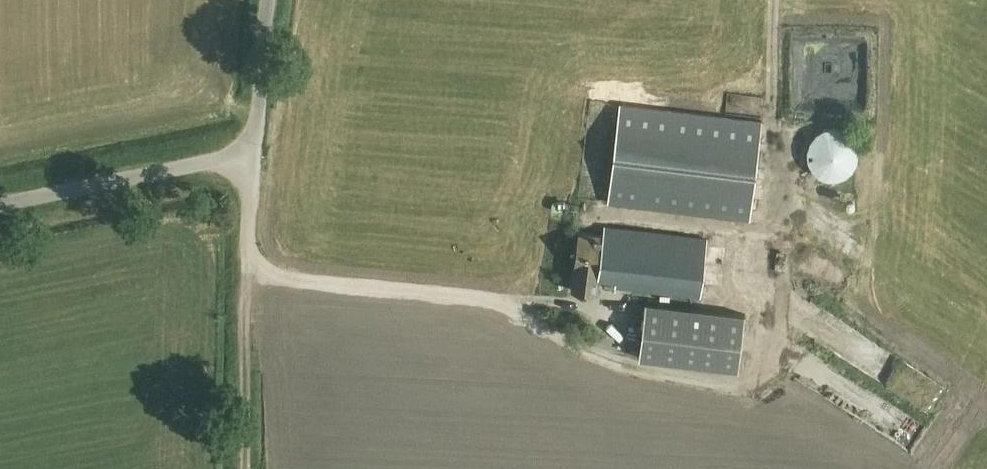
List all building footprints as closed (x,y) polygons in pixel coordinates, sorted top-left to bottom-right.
[(750,220),(762,120),(620,103),(608,203),(750,220)] [(807,150),(807,154),(807,159),(808,163),(810,167),(813,171),(816,174),(820,177),(824,179),(828,180),(833,180),(837,180),(841,179),(846,177),(849,174),(852,171),(855,167),(857,163),(858,159),(858,154),(858,150),(857,145),(855,141),(852,138),(849,134),(845,132),(841,130),(837,129),(833,128),(828,129),(824,130),(820,132),(816,134),(813,137),(810,141),(808,145),(807,150)] [(615,286),(686,295),(699,297),(706,240),(606,227),(605,237),(579,233),(572,291),(596,294),(598,280),(615,282),(615,286)] [(646,302),(639,358),(738,370),(745,315),(646,302)]
